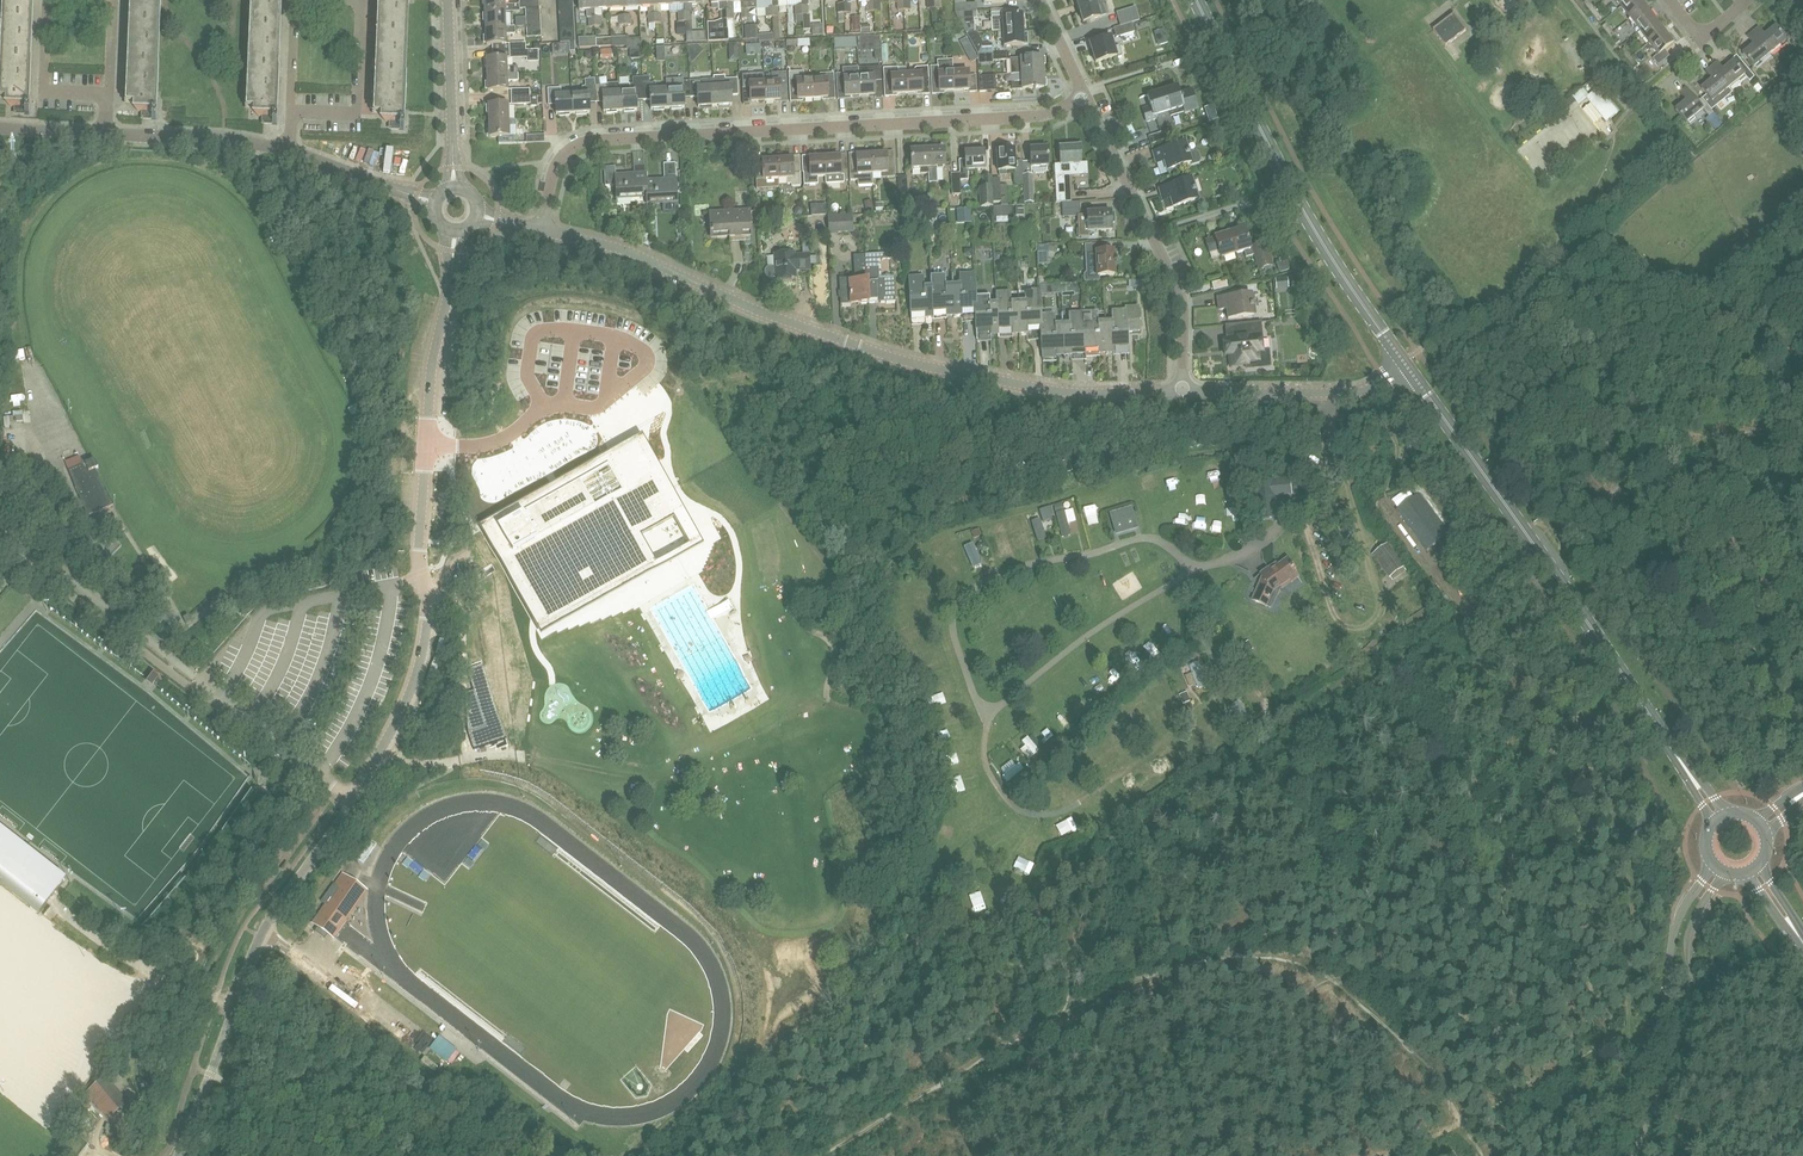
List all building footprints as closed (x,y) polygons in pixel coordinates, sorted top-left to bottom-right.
[(29,0),(2,0),(0,46),(0,99),(12,99),(12,106),(25,107),(24,114),(29,114),(29,107),(30,107),(30,68),(26,68),(29,0)] [(157,0),(130,0),(125,104),(139,104),(139,112),(152,112),(152,119),(156,119),(156,112),(157,112),(158,73),(154,73),(157,0)] [(279,0),(250,0),(246,109),(260,110),(260,117),(272,118),(272,125),(277,125),(277,118),(279,78),(275,78),(279,0)] [(402,84),(406,0),(378,0),(373,114),(387,115),(387,122),(399,123),(399,130),(404,130),(404,123),(406,84),(402,84)] [(505,5),(504,0),(484,0),(485,13),(505,13),(520,12),(519,9),(519,5),(505,5)] [(586,11),(587,19),(588,19),(589,28),(595,27),(594,0),(579,0),(580,11),(586,11)] [(601,10),(609,10),(608,0),(594,0),(595,27),(602,27),(601,17),(602,17),(601,10)] [(609,10),(624,9),(624,0),(608,0),(609,10)] [(624,9),(639,8),(638,0),(624,0),(624,9)] [(726,3),(726,0),(711,0),(711,4),(718,3),(719,11),(720,11),(721,20),(727,19),(727,11),(726,3)] [(756,0),(741,0),(741,2),(742,19),(749,19),(748,9),(749,9),(749,2),(756,1),(756,0)] [(765,8),(766,18),(772,18),(771,1),(771,0),(756,0),(756,1),(757,9),(765,8)] [(778,0),(781,0),(771,0),(771,1),(772,18),(778,17),(778,7),(778,0)] [(1077,3),(1083,22),(1099,17),(1108,14),(1105,2),(1104,0),(1087,0),(1077,3)] [(1590,12),(1594,9),(1588,0),(1584,3),(1590,12)] [(1646,6),(1642,0),(1629,0),(1622,6),(1631,18),(1646,6)] [(519,2),(519,5),(519,9),(525,9),(524,7),(539,7),(539,1),(519,2)] [(977,2),(956,3),(956,11),(972,11),(977,10),(977,2)] [(1655,18),(1646,6),(1631,18),(1640,30),(1655,18)] [(1116,13),(1120,27),(1132,23),(1140,21),(1135,7),(1116,13)] [(1594,9),(1590,12),(1597,21),(1601,18),(1594,9)] [(972,11),(956,11),(960,19),(972,18),(972,11)] [(486,29),(505,28),(505,13),(485,13),(486,29)] [(992,31),(1003,31),(1023,30),(1023,26),(1025,26),(1025,15),(1022,15),(1022,14),(1002,15),(1002,16),(991,17),(992,31)] [(1446,46),(1467,30),(1454,14),(1433,30),(1446,46)] [(808,16),(802,16),(803,31),(810,30),(810,15),(808,15),(808,16)] [(972,18),(960,19),(967,32),(975,32),(975,18),(972,18)] [(1664,30),(1655,18),(1640,30),(1649,41),(1664,30)] [(715,23),(707,23),(708,42),(724,41),(724,32),(715,32),(715,23)] [(1116,37),(1134,32),(1132,23),(1120,27),(1114,29),(1116,37)] [(1602,28),(1609,36),(1613,33),(1607,24),(1602,28)] [(1753,32),(1771,53),(1787,40),(1776,26),(1765,35),(1759,27),(1753,32)] [(506,35),(515,35),(514,28),(505,28),(486,29),(486,45),(506,44),(506,35)] [(1793,28),(1787,33),(1793,41),(1799,36),(1793,28)] [(1023,30),(1003,31),(1004,46),(1024,45),(1024,44),(1027,44),(1027,32),(1023,33),(1023,30)] [(1665,49),(1674,43),(1664,30),(1649,41),(1659,55),(1654,58),(1659,64),(1670,56),(1665,49)] [(1755,67),(1771,53),(1753,32),(1748,36),(1755,44),(1744,53),(1755,67)] [(1620,42),(1613,33),(1609,36),(1616,46),(1620,42)] [(799,44),(810,42),(809,34),(798,36),(799,44)] [(875,59),(881,59),(880,36),(857,37),(858,50),(874,49),(875,59)] [(1095,62),(1116,56),(1110,36),(1089,42),(1095,62)] [(966,38),(959,42),(964,52),(971,48),(966,38)] [(510,51),(526,51),(526,43),(510,44),(510,51)] [(602,44),(603,56),(615,55),(614,43),(602,44)] [(760,44),(747,45),(748,54),(761,54),(760,44)] [(1627,60),(1631,57),(1626,49),(1621,53),(1627,60)] [(529,58),(529,61),(537,60),(537,51),(526,51),(510,51),(510,58),(529,58)] [(592,51),(584,51),(584,57),(586,59),(592,59),(592,51)] [(1009,52),(992,53),(993,61),(1009,60),(1009,52)] [(1012,74),(1021,74),(1043,73),(1042,57),(1011,59),(1012,74)] [(1558,69),(1555,57),(1548,59),(1551,71),(1558,69)] [(1631,57),(1627,60),(1634,69),(1639,66),(1631,57)] [(1717,62),(1712,67),(1722,79),(1729,88),(1745,75),(1750,81),(1755,77),(1739,57),(1724,70),(1717,62)] [(485,68),(487,68),(487,75),(519,74),(518,66),(507,66),(507,58),(487,59),(484,60),(485,68)] [(939,91),(954,91),(953,71),(953,60),(938,60),(938,66),(931,66),(932,94),(939,93),(939,91)] [(913,73),(906,74),(907,93),(922,92),(922,94),(929,94),(928,66),(916,67),(913,70),(913,73)] [(858,68),(858,76),(859,76),(860,96),(875,95),(875,97),(882,97),(881,68),(878,68),(877,67),(858,68)] [(893,94),(907,93),(906,74),(899,74),(898,67),(883,68),(885,96),(893,96),(893,94)] [(1713,101),(1729,88),(1722,79),(1712,67),(1707,71),(1713,79),(1702,88),(1713,101)] [(968,70),(953,71),(954,91),(969,90),(969,92),(977,92),(976,75),(968,75),(968,70)] [(813,98),(812,79),(805,80),(805,71),(790,72),(791,101),(798,101),(798,99),(813,98)] [(773,81),(765,82),(766,101),(781,100),(781,102),(789,101),(787,72),(772,73),(773,81)] [(828,99),(835,99),(834,73),(821,74),(821,79),(812,79),(813,98),(828,97),(828,99)] [(845,97),(860,96),(859,76),(858,76),(845,77),(845,73),(837,74),(838,99),(845,98),(845,97)] [(1012,90),(1044,88),(1043,73),(1021,74),(1022,82),(1011,83),(1012,90)] [(519,74),(487,75),(488,91),(508,90),(507,81),(519,81),(519,74)] [(979,92),(987,92),(996,91),(995,75),(978,76),(979,92)] [(713,79),(715,106),(732,105),(732,95),(739,95),(738,78),(725,79),(725,76),(714,76),(714,79),(713,79)] [(632,78),(633,84),(619,85),(619,91),(620,111),(637,110),(637,101),(644,100),(642,77),(632,78)] [(651,109),(668,108),(667,89),(656,90),(656,83),(650,83),(649,77),(642,77),(644,100),(651,100),(651,109)] [(589,103),(596,103),(595,86),(595,79),(585,80),(585,87),(582,87),(583,94),(572,94),(573,114),(590,113),(589,103)] [(715,106),(713,79),(690,81),(690,90),(691,98),(698,97),(699,107),(715,106)] [(766,101),(765,82),(757,82),(757,79),(743,80),(744,104),(751,104),(751,102),(766,101)] [(690,90),(690,81),(677,82),(677,88),(667,89),(668,108),(685,107),(685,98),(691,98),(690,90)] [(619,91),(619,85),(619,82),(607,83),(607,85),(595,86),(596,103),(603,102),(604,112),(620,111),(619,91)] [(1588,94),(1607,118),(1618,109),(1600,85),(1588,94)] [(1176,86),(1161,91),(1166,109),(1167,111),(1168,111),(1169,117),(1196,108),(1191,90),(1178,94),(1176,86)] [(573,114),(572,94),(561,95),(561,88),(548,89),(548,105),(556,105),(556,114),(573,114)] [(1688,123),(1704,109),(1709,116),(1714,112),(1702,98),(1698,102),(1686,88),(1681,92),(1688,100),(1676,109),(1688,123)] [(512,90),(512,97),(530,97),(530,89),(512,90)] [(1166,109),(1161,91),(1146,95),(1150,107),(1142,109),(1146,122),(1157,119),(1156,115),(1167,111),(1166,109)] [(512,97),(512,105),(530,104),(530,97),(512,97)] [(489,121),(509,121),(508,104),(488,105),(489,121)] [(1209,122),(1217,119),(1213,105),(1205,108),(1209,122)] [(516,120),(509,121),(489,121),(490,137),(499,136),(499,144),(514,143),(514,135),(509,135),(509,126),(516,126),(516,120)] [(1151,144),(1165,140),(1162,132),(1148,137),(1151,144)] [(1175,168),(1190,163),(1191,166),(1199,163),(1201,160),(1199,152),(1195,151),(1188,153),(1185,142),(1153,152),(1157,163),(1164,161),(1168,174),(1176,171),(1175,168)] [(1071,143),(1071,146),(1059,147),(1060,172),(1055,172),(1056,193),(1071,192),(1070,179),(1066,179),(1066,175),(1087,174),(1086,163),(1080,163),(1080,153),(1082,153),(1081,143),(1071,143)] [(929,183),(937,182),(936,170),(943,170),(943,167),(945,167),(944,148),(927,149),(929,173),(929,183)] [(985,169),(984,151),(983,151),(983,149),(981,148),(969,148),(970,149),(966,150),(966,152),(965,152),(966,160),(959,160),(960,173),(961,180),(969,180),(968,170),(985,169)] [(1047,166),(1048,166),(1047,148),(1030,149),(1031,167),(1032,167),(1032,170),(1034,172),(1036,173),(1044,173),(1046,171),(1047,169),(1047,166)] [(880,149),(871,150),(873,173),(887,172),(888,176),(895,176),(895,167),(894,151),(887,151),(887,152),(880,153),(880,149)] [(921,168),(921,174),(929,173),(927,149),(911,150),(912,168),(921,168)] [(1006,170),(1015,169),(1014,149),(997,150),(998,170),(999,170),(999,176),(1006,175),(1006,170)] [(873,173),(871,150),(863,150),(863,154),(856,154),(856,153),(850,153),(851,169),(851,180),(858,179),(859,185),(874,184),(873,173)] [(826,184),(844,183),(844,181),(848,181),(848,169),(847,153),(839,154),(839,155),(825,156),(826,175),(826,184)] [(826,175),(825,156),(810,157),(810,155),(802,156),(803,171),(804,171),(805,184),(818,183),(818,176),(826,175)] [(801,186),(800,172),(801,172),(800,156),(793,156),(793,158),(778,159),(779,178),(788,178),(788,184),(792,184),(792,187),(801,186)] [(765,190),(764,179),(779,178),(778,159),(763,159),(762,158),(756,159),(757,174),(756,174),(756,179),(753,179),(754,190),(765,190)] [(646,181),(647,195),(647,202),(677,201),(675,163),(663,164),(664,180),(646,181)] [(647,195),(646,181),(645,164),(633,165),(634,175),(616,176),(615,166),(604,167),(605,184),(613,184),(614,185),(616,185),(616,196),(647,195)] [(962,194),(961,180),(960,173),(951,174),(952,195),(962,194)] [(1032,174),(1023,175),(1025,203),(1034,202),(1032,174)] [(906,176),(897,177),(898,198),(908,197),(906,176)] [(993,186),(993,203),(1000,203),(1000,206),(1007,205),(1006,185),(1000,185),(999,178),(992,179),(993,186)] [(1173,207),(1197,199),(1191,178),(1159,188),(1162,200),(1165,210),(1173,207)] [(993,203),(993,186),(979,187),(980,207),(993,206),(993,203)] [(871,201),(863,202),(865,211),(873,210),(871,201)] [(1114,222),(1114,212),(1111,213),(1111,211),(1087,213),(1087,215),(1080,215),(1079,201),(1062,202),(1063,217),(1078,216),(1079,235),(1081,238),(1089,237),(1089,231),(1112,230),(1111,222),(1114,222)] [(970,209),(956,210),(957,225),(971,224),(970,209)] [(937,210),(929,210),(929,219),(937,218),(937,210)] [(712,237),(751,234),(750,211),(710,213),(712,237)] [(852,215),(828,216),(829,233),(853,232),(852,215)] [(1244,227),(1229,231),(1235,252),(1244,250),(1246,256),(1255,253),(1259,268),(1272,264),(1265,241),(1250,246),(1244,227)] [(1222,257),(1235,252),(1229,231),(1215,236),(1215,237),(1206,240),(1210,252),(1219,249),(1222,257)] [(1086,273),(1084,276),(1084,282),(1100,281),(1099,275),(1114,274),(1113,250),(1110,251),(1110,243),(1091,244),(1091,253),(1097,252),(1098,270),(1086,271),(1086,273)] [(795,270),(809,269),(809,255),(794,256),(794,253),(775,255),(776,267),(769,267),(766,268),(765,271),(765,274),(767,276),(769,277),(776,277),(776,278),(796,277),(795,270)] [(868,302),(896,301),(894,275),(879,276),(878,254),(866,255),(867,283),(868,302)] [(867,283),(866,255),(854,255),(856,278),(840,278),(841,304),(868,302),(867,283)] [(1736,262),(1725,273),(1734,282),(1751,263),(1745,258),(1739,264),(1736,262)] [(955,318),(977,317),(976,294),(975,273),(959,274),(959,287),(953,287),(955,315),(955,318)] [(933,293),(934,319),(955,318),(955,315),(953,287),(947,287),(947,275),(932,276),(932,288),(933,293)] [(932,288),(926,289),(926,276),(909,277),(913,320),(934,319),(933,293),(932,288)] [(1227,279),(1212,283),(1213,291),(1229,287),(1227,279)] [(1276,288),(1288,287),(1288,279),(1275,280),(1276,288)] [(1060,284),(1040,285),(1041,295),(1061,294),(1060,284)] [(1019,304),(1021,335),(1042,334),(1041,314),(1040,290),(1024,291),(1025,304),(1019,304)] [(999,322),(999,336),(1021,335),(1019,304),(1013,305),(1012,292),(997,293),(998,306),(999,322)] [(977,317),(978,337),(999,336),(999,322),(998,306),(992,306),(991,293),(976,294),(977,317)] [(1228,318),(1253,315),(1251,294),(1217,298),(1219,310),(1227,309),(1228,318)] [(1106,340),(1107,355),(1129,354),(1127,331),(1139,331),(1138,307),(1126,307),(1126,310),(1111,310),(1112,324),(1106,324),(1106,340)] [(1084,331),(1086,356),(1107,355),(1106,340),(1106,324),(1100,324),(1099,311),(1083,312),(1084,331)] [(1063,335),(1064,357),(1086,356),(1084,331),(1083,312),(1068,313),(1069,326),(1063,326),(1063,335)] [(1056,313),(1041,314),(1042,334),(1043,358),(1064,357),(1063,335),(1063,326),(1057,327),(1056,313)] [(1227,339),(1223,339),(1225,350),(1225,356),(1229,356),(1230,368),(1246,366),(1247,366),(1247,363),(1260,362),(1260,367),(1270,366),(1268,351),(1262,352),(1261,340),(1260,340),(1259,337),(1261,336),(1260,324),(1238,327),(1239,338),(1227,339)] [(25,426),(1,427),(2,440),(26,439),(25,426)] [(1025,452),(1015,454),(1019,480),(1029,479),(1025,452)] [(87,516),(114,505),(95,469),(98,468),(95,460),(92,461),(68,470),(87,516)] [(612,462),(493,530),(549,627),(654,567),(638,539),(673,520),(650,480),(629,492),(612,462)] [(1219,481),(1228,480),(1225,467),(1217,469),(1219,481)] [(1172,475),(1176,489),(1184,487),(1181,473),(1172,475)] [(1197,488),(1207,483),(1202,474),(1192,479),(1197,488)] [(1428,549),(1448,534),(1442,527),(1454,518),(1428,484),(1427,485),(1423,481),(1413,488),(1418,495),(1399,510),(1428,549)] [(1115,517),(1119,539),(1143,534),(1139,512),(1115,517)] [(1072,526),(1079,524),(1076,513),(1063,516),(1068,541),(1075,539),(1072,526)] [(1043,521),(1036,524),(1044,545),(1052,542),(1043,521)] [(1191,525),(1192,536),(1204,535),(1204,524),(1191,525)] [(993,539),(998,559),(1011,556),(1007,536),(993,539)] [(981,570),(989,565),(982,552),(974,557),(981,570)] [(955,584),(964,577),(947,557),(939,565),(955,584)] [(1271,569),(1262,575),(1256,580),(1260,586),(1254,599),(1252,598),(1252,599),(1271,608),(1271,607),(1266,605),(1274,591),(1281,585),(1282,587),(1298,576),(1293,570),(1295,569),(1288,560),(1272,572),(1271,569)] [(462,570),(456,573),(459,579),(465,575),(462,570)] [(151,608),(158,616),(155,619),(160,625),(164,621),(168,625),(173,620),(156,603),(151,608)] [(906,608),(906,619),(931,619),(930,608),(906,608)] [(903,627),(895,631),(901,641),(909,637),(903,627)] [(1185,634),(1173,639),(1178,651),(1190,646),(1185,634)] [(1158,658),(1158,666),(1166,666),(1166,657),(1158,658)] [(922,661),(924,671),(945,668),(944,658),(922,661)] [(483,663),(482,664),(468,668),(467,668),(473,690),(477,702),(466,706),(468,731),(473,750),(488,745),(506,739),(507,739),(506,737),(483,664),(483,663)] [(1134,674),(1143,684),(1153,676),(1143,665),(1134,674)] [(1205,670),(1198,671),(1203,693),(1210,691),(1205,670)] [(154,673),(150,679),(156,684),(161,677),(154,673)] [(510,682),(510,675),(496,675),(496,683),(510,682)] [(1117,686),(1124,699),(1136,693),(1128,679),(1117,686)] [(1198,680),(1192,684),(1198,696),(1205,692),(1198,680)] [(931,688),(932,695),(944,693),(943,686),(931,688)] [(938,705),(956,699),(953,691),(935,698),(938,705)] [(1173,708),(1180,705),(1174,691),(1167,694),(1173,708)] [(1106,710),(1115,706),(1111,696),(1102,700),(1106,710)] [(1156,710),(1146,713),(1152,731),(1162,728),(1156,710)] [(964,724),(945,728),(947,735),(966,731),(964,724)] [(1051,747),(1058,752),(1063,745),(1057,740),(1051,747)] [(1222,749),(1225,754),(1233,749),(1230,744),(1222,749)] [(1036,745),(1030,749),(1041,766),(1047,762),(1036,745)] [(1106,770),(1115,768),(1112,745),(1103,746),(1106,770)] [(972,765),(956,768),(959,780),(974,777),(972,765)] [(1017,787),(1028,780),(1025,775),(1014,781),(1017,787)] [(305,794),(309,789),(304,786),(300,791),(305,794)] [(965,790),(970,802),(980,797),(975,786),(965,790)] [(1639,844),(1647,838),(1641,830),(1634,836),(1639,844)] [(31,906),(30,908),(37,914),(39,912),(40,913),(57,891),(64,882),(25,851),(19,860),(11,854),(17,845),(0,831),(0,882),(31,906)] [(371,840),(357,860),(363,864),(377,845),(371,840)] [(471,841),(465,852),(472,856),(479,846),(471,841)] [(425,877),(429,871),(417,862),(412,869),(425,877)] [(354,907),(351,904),(363,887),(343,873),(335,885),(334,884),(321,901),(326,905),(313,924),(332,937),(354,907)] [(439,1035),(427,1050),(470,1084),(482,1069),(439,1035)] [(114,1113),(127,1102),(105,1077),(93,1088),(100,1097),(95,1101),(101,1109),(106,1104),(114,1113)]
